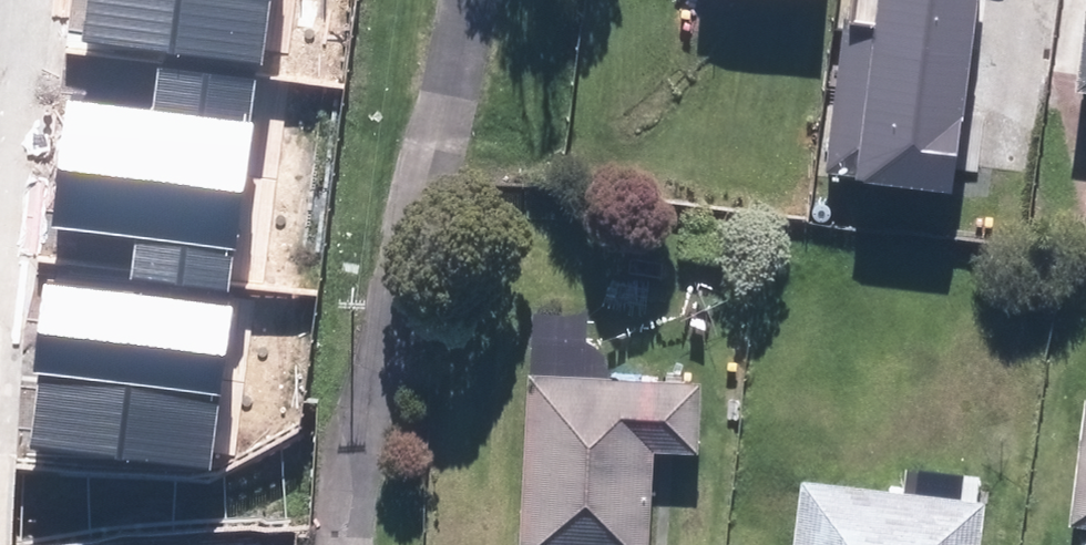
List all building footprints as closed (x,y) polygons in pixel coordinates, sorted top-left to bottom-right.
[(262,66),(269,0),(83,0),(78,42),(262,66)] [(828,178),(953,194),(978,0),(881,0),(876,34),(847,30),(828,178)] [(1072,15),(1062,96),(1085,99),(1085,17),(1072,15)] [(136,241),(233,255),(258,79),(160,65),(153,111),(68,99),(50,229),(136,241)] [(46,281),(36,370),(220,389),(233,255),(136,241),(131,290),(46,281)] [(220,389),(36,370),(29,447),(212,468),(220,389)] [(523,380),(515,544),(645,544),(649,454),(689,456),(693,388),(523,380)] [(1072,399),(1058,530),(1085,533),(1085,400),(1072,399)] [(977,505),(794,483),(786,544),(972,544),(977,505)]
